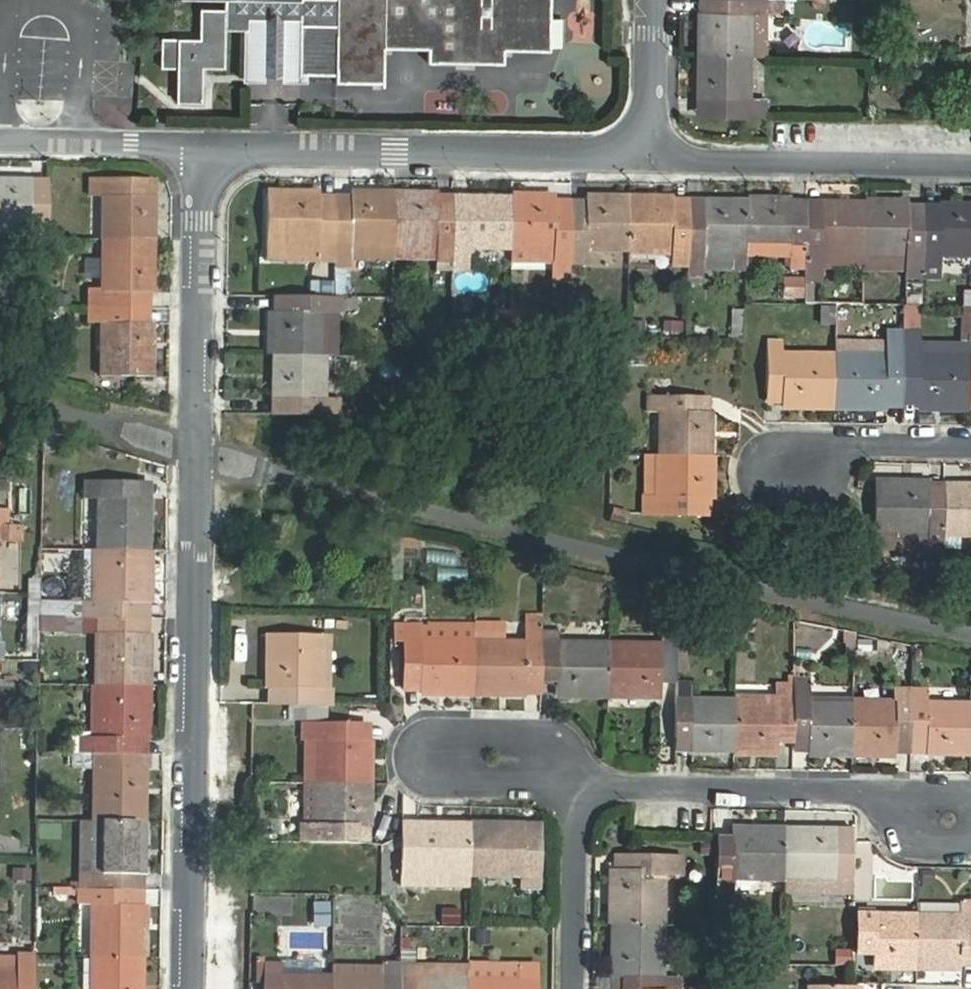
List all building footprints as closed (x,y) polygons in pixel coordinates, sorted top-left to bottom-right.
[(225,12),(203,11),(202,42),(164,41),(164,66),(180,66),(180,100),(201,100),(201,66),(223,66),(223,29),(250,30),(250,19),(302,20),(301,73),(337,74),(337,81),(383,81),(384,48),(430,49),(430,62),(504,62),(504,49),(550,50),(550,0),(225,0),(225,12)] [(702,11),(699,11),(698,54),(751,56),(766,56),(766,14),(767,0),(712,0),(712,11),(702,11)] [(702,11),(712,11),(712,0),(702,0),(702,11)] [(766,14),(788,14),(789,0),(767,0),(766,14)] [(249,81),(301,82),(301,73),(302,20),(250,19),(250,30),(249,81)] [(766,99),(751,98),(751,56),(698,54),(698,98),(711,98),(711,114),(766,115),(766,99)] [(698,98),(698,113),(711,114),(711,98),(698,98)] [(31,231),(31,242),(46,242),(47,192),(31,192),(32,179),(0,178),(0,231),(31,231)] [(47,192),(47,179),(32,179),(31,192),(47,192)] [(107,180),(91,180),(91,196),(102,196),(107,196),(107,180)] [(142,180),(107,180),(107,196),(102,196),(102,239),(155,240),(155,196),(142,196),(142,180)] [(142,196),(155,196),(155,181),(142,180),(142,196)] [(269,193),(268,246),(320,246),(320,259),(336,259),(336,258),(336,247),(337,207),(321,206),(321,196),(321,193),(269,193)] [(336,258),(351,258),(395,259),(395,249),(396,194),(352,194),(352,197),(352,207),(337,207),(336,247),(336,258)] [(438,250),(437,270),(453,270),(454,208),(439,208),(439,198),(439,195),(396,194),(395,249),(438,250)] [(337,207),(337,197),(321,196),(321,206),(337,207)] [(454,208),(453,270),(468,270),(468,249),(512,249),(513,196),(470,196),(470,199),(470,209),(454,208)] [(512,249),(512,261),(554,262),(553,283),(571,283),(571,263),(572,210),(557,210),(557,200),(557,197),(513,196),(512,249)] [(352,207),(352,197),(337,197),(337,207),(352,207)] [(572,210),(571,263),(587,263),(587,250),(630,251),(631,198),(588,197),(588,200),(588,210),(572,210)] [(454,208),(455,198),(439,198),(439,208),(454,208)] [(470,209),(470,199),(455,198),(454,208),(470,209)] [(631,198),(630,251),(673,252),(673,264),(689,265),(689,261),(690,212),(674,212),(674,202),(674,199),(631,198)] [(689,261),(705,262),(732,262),(732,270),(747,270),(748,253),(748,252),(749,200),(706,199),(706,202),(706,212),(690,212),(689,261)] [(572,210),(572,200),(557,200),(557,210),(572,210)] [(588,210),(588,200),(572,200),(572,210),(588,210)] [(790,254),(789,278),(791,278),(806,278),(807,214),(792,214),(792,204),(792,201),(749,200),(748,252),(748,253),(790,254)] [(807,214),(806,278),(824,279),(824,269),(824,254),(865,255),(866,202),(823,201),(823,204),(823,214),(807,214)] [(690,212),(690,202),(674,202),(674,212),(690,212)] [(706,212),(706,202),(690,202),(690,212),(706,212)] [(908,278),(924,278),(925,216),(910,215),(910,205),(910,202),(866,202),(865,255),(865,270),(907,270),(907,278),(908,278)] [(924,278),(941,278),(942,256),(970,256),(970,203),(941,203),(941,206),(941,216),(925,216),(924,278)] [(807,214),(807,204),(792,204),(792,214),(807,214)] [(823,214),(823,204),(807,204),(807,214),(823,214)] [(925,216),(925,206),(910,205),(910,215),(925,216)] [(941,216),(941,206),(925,206),(925,216),(941,216)] [(155,240),(102,239),(102,292),(89,292),(89,307),(142,307),(142,292),(150,292),(155,292),(155,240)] [(320,246),(268,246),(268,258),(320,259),(320,246)] [(395,259),(394,269),(437,270),(438,250),(395,249),(395,259)] [(824,254),(824,269),(865,270),(865,255),(824,254)] [(336,258),(336,259),(336,296),(352,296),(351,258),(336,258)] [(806,284),(806,278),(791,278),(790,284),(790,303),(806,303),(806,284)] [(923,306),(924,278),(908,278),(907,305),(921,306),(923,306)] [(142,307),(150,307),(150,292),(142,292),(142,307)] [(328,310),(339,310),(359,310),(359,297),(352,296),(336,296),(288,295),(288,311),(278,311),(275,311),(274,354),(327,355),(328,310)] [(288,295),(278,295),(278,311),(288,311),(288,295)] [(919,405),(919,408),(970,408),(970,306),(964,306),(963,343),(920,343),(921,306),(907,305),(906,305),(905,318),(905,342),(904,394),(919,395),(919,405)] [(101,322),(101,375),(154,375),(154,323),(150,323),(142,323),(142,307),(89,307),(89,322),(101,322)] [(142,323),(150,323),(150,307),(142,307),(142,323)] [(836,309),(836,308),(823,307),(823,324),(836,324),(836,309)] [(836,309),(836,324),(850,324),(850,309),(836,309)] [(339,310),(328,310),(327,355),(338,355),(339,310)] [(744,339),(746,311),(733,311),(733,338),(744,339)] [(887,331),(887,342),(905,342),(905,318),(893,317),(893,331),(887,331)] [(769,340),(769,352),(785,352),(785,340),(769,340)] [(904,394),(905,342),(887,342),(836,341),(836,353),(835,406),(888,407),(888,404),(889,394),(904,394)] [(784,392),(784,402),(784,405),(835,406),(836,353),(785,352),(769,352),(768,392),(784,392)] [(286,414),(341,414),(341,400),(327,400),(327,355),(274,354),(274,398),(287,398),(286,414)] [(784,402),(784,392),(768,392),(768,402),(784,402)] [(904,405),(904,394),(889,394),(888,404),(904,405)] [(904,394),(904,405),(919,405),(919,395),(904,394)] [(714,412),(711,412),(701,412),(701,396),(649,395),(648,412),(661,412),(660,455),(713,455),(714,412)] [(711,396),(701,396),(701,412),(711,412),(711,396)] [(286,414),(287,398),(274,398),(273,413),(286,414)] [(713,455),(660,455),(659,497),(645,497),(645,514),(699,514),(699,499),(709,499),(712,499),(713,455)] [(0,476),(0,491),(10,491),(10,476),(0,476)] [(98,498),(98,550),(151,551),(152,499),(138,499),(138,481),(103,480),(102,498),(98,498)] [(930,483),(878,483),(878,518),(878,548),(919,548),(928,548),(928,557),(928,596),(945,599),(945,548),(946,497),(930,496),(930,486),(930,483)] [(961,537),(970,537),(970,484),(961,484),(961,487),(961,497),(946,497),(945,548),(961,548),(961,537)] [(946,497),(946,487),(930,486),(930,496),(946,497)] [(946,487),(946,497),(961,497),(961,487),(946,487)] [(699,514),(709,514),(709,499),(699,499),(699,514)] [(3,540),(3,525),(9,525),(9,511),(0,511),(0,540),(3,540)] [(878,518),(853,517),(850,580),(868,583),(868,547),(878,548),(878,518)] [(919,557),(928,557),(928,548),(919,548),(919,557)] [(137,618),(137,601),(150,601),(151,551),(98,550),(97,600),(41,600),(41,617),(68,617),(137,618)] [(473,693),(542,693),(543,635),(543,630),(543,613),(526,613),(525,641),(474,640),(473,693)] [(97,634),(96,685),(149,686),(150,634),(137,634),(137,618),(68,617),(67,633),(97,634)] [(421,692),(473,693),(474,640),(424,639),(424,623),(406,623),(405,677),(421,678),(421,692)] [(474,623),(424,623),(424,639),(474,640),(474,623)] [(557,693),(610,694),(611,642),(559,641),(559,630),(543,630),(543,635),(543,681),(557,681),(557,693)] [(812,632),(798,632),(798,654),(812,655),(812,632)] [(268,633),(267,687),(281,688),(280,705),(335,706),(335,688),(330,688),(331,634),(268,633)] [(663,643),(611,642),(610,694),(662,695),(663,643)] [(811,677),(795,677),(795,682),(794,742),(809,742),(809,752),(853,753),(853,699),(811,698),(811,677)] [(676,750),(734,751),(736,698),(692,698),(692,683),(677,682),(676,750)] [(776,699),(736,698),(734,751),(778,752),(779,741),(794,742),(795,682),(776,682),(776,699)] [(71,753),(79,753),(81,753),(135,754),(136,737),(148,737),(149,686),(96,685),(95,737),(80,736),(76,733),(71,733),(71,753)] [(928,690),(913,689),(913,700),(912,740),(927,740),(927,754),(970,755),(970,703),(928,702),(928,690)] [(896,740),(912,740),(913,700),(853,699),(853,753),(896,754),(896,740)] [(318,740),(317,782),(370,784),(370,724),(304,723),(303,739),(318,740)] [(93,821),(147,822),(148,769),(135,769),(135,754),(81,753),(81,768),(95,768),(93,821)] [(369,843),(370,784),(317,782),(315,826),(304,825),(303,841),(369,843)] [(82,821),(80,888),(134,889),(134,874),(147,875),(147,822),(93,821),(82,821)] [(401,885),(471,886),(471,875),(471,823),(419,822),(419,835),(402,834),(401,885)] [(524,824),(471,823),(471,875),(521,877),(521,888),(539,888),(540,837),(523,836),(524,824)] [(735,879),(785,880),(786,827),(733,826),(733,837),(718,837),(717,899),(735,900),(735,879)] [(854,828),(786,827),(785,880),(785,893),(853,894),(854,828)] [(613,869),(612,925),(665,925),(666,876),(673,876),(673,857),(623,856),(623,869),(613,869)] [(80,888),(80,903),(91,903),(90,956),(146,958),(146,905),(133,904),(134,889),(80,888)] [(918,913),(918,966),(961,966),(961,956),(970,957),(970,903),(962,902),(961,914),(918,913)] [(875,965),(918,966),(918,913),(859,913),(858,952),(875,952),(875,965)] [(622,988),(664,988),(665,925),(612,925),(611,977),(622,977),(622,988)] [(36,955),(18,955),(18,966),(0,966),(0,988),(36,988),(36,955)] [(146,958),(90,956),(89,988),(145,988),(146,958)] [(402,964),(383,964),(383,975),(333,975),(333,988),(401,988),(402,964)] [(468,977),(469,965),(402,964),(401,988),(468,988),(468,977)] [(333,975),(308,975),(265,974),(265,988),(333,988),(333,975)] [(468,988),(537,988),(537,984),(518,984),(518,978),(468,977),(468,988)]
